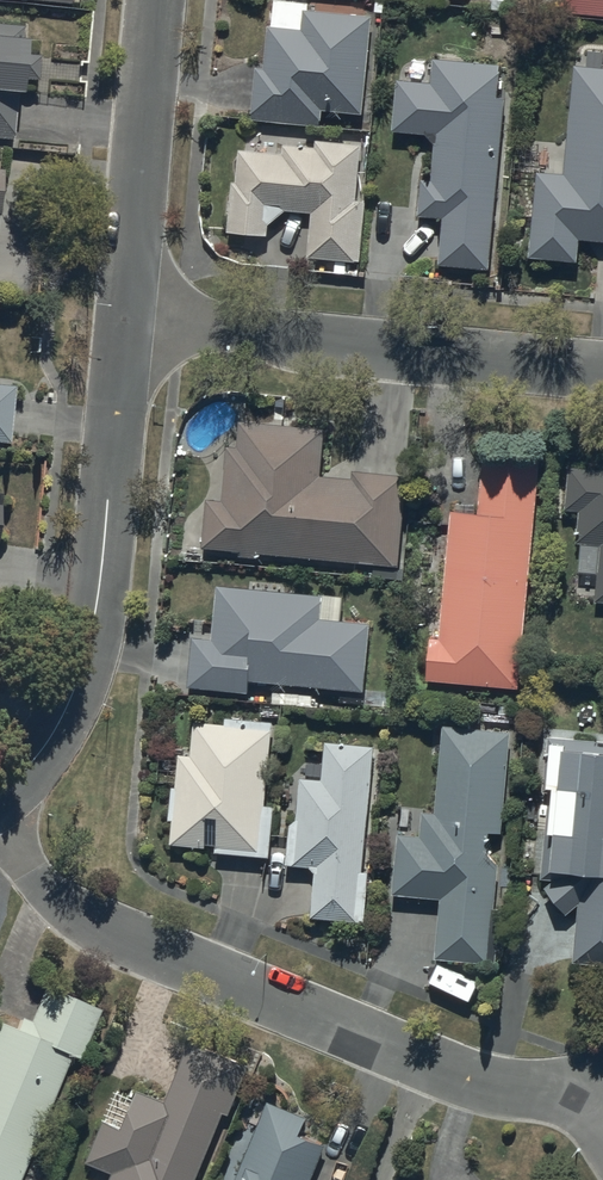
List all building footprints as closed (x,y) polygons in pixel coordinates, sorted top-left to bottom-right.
[(320,124),(321,107),(360,111),(370,15),(307,9),(308,0),(305,0),(272,0),(265,64),(255,63),(250,117),(320,124)] [(565,8),(602,12),(602,0),(566,0),(565,8)] [(12,137),(18,74),(34,75),(36,52),(20,51),(23,23),(0,21),(0,135),(12,137)] [(487,263),(500,94),(496,93),(499,60),(433,55),(431,79),(398,76),(394,128),(434,131),(431,173),(422,173),(419,211),(441,213),(438,260),(487,263)] [(572,63),(565,171),(533,169),(528,251),(579,254),(580,236),(602,238),(602,66),(572,63)] [(285,206),(311,209),(306,253),(359,258),(365,197),(356,197),(362,141),(316,137),(315,143),(283,140),(282,150),(239,146),(236,178),(231,177),(226,228),(266,232),(267,221),(285,206)] [(8,439),(12,382),(0,381),(0,438),(8,439)] [(202,542),(236,545),(236,552),(258,554),(259,547),(397,561),(405,473),(352,468),(351,475),(323,472),(327,426),(239,417),(236,443),(228,442),(222,498),(206,497),(202,542)] [(516,683),(536,454),(486,449),(481,508),(449,505),(438,639),(428,639),(425,675),(516,683)] [(595,597),(602,597),(602,467),(570,463),(566,505),(579,507),(576,541),(580,541),(577,565),(598,567),(595,597)] [(246,689),(248,675),(363,687),(370,620),(319,615),(322,594),(215,583),(210,635),(192,633),(187,683),(246,689)] [(205,845),(205,841),(215,842),(214,848),(267,853),(272,802),(267,801),(274,718),(224,713),(224,722),(194,719),(191,752),(179,751),(176,781),(172,781),(168,817),(172,817),(170,841),(205,845)] [(509,729),(441,724),(433,807),(423,806),(420,833),(399,831),(393,889),(439,893),(433,954),(488,959),(497,860),(486,846),(489,826),(501,828),(509,729)] [(577,901),(572,959),(602,962),(602,744),(596,743),(597,736),(548,732),(545,779),(549,779),(540,879),(566,909),(577,901)] [(284,861),(313,863),(309,913),(363,917),(367,867),(361,867),(373,744),(325,739),(321,776),(300,774),(296,819),(288,818),(284,861)] [(0,1020),(0,1179),(16,1179),(71,1052),(77,1055),(98,1006),(46,984),(31,1019),(19,1014),(14,1026),(0,1020)] [(110,1171),(107,1179),(192,1179),(219,1110),(224,1112),(244,1061),(190,1039),(166,1099),(138,1088),(123,1125),(102,1117),(84,1160),(110,1171)] [(266,1098),(235,1179),(307,1179),(324,1138),(298,1127),(304,1112),(266,1098)]
